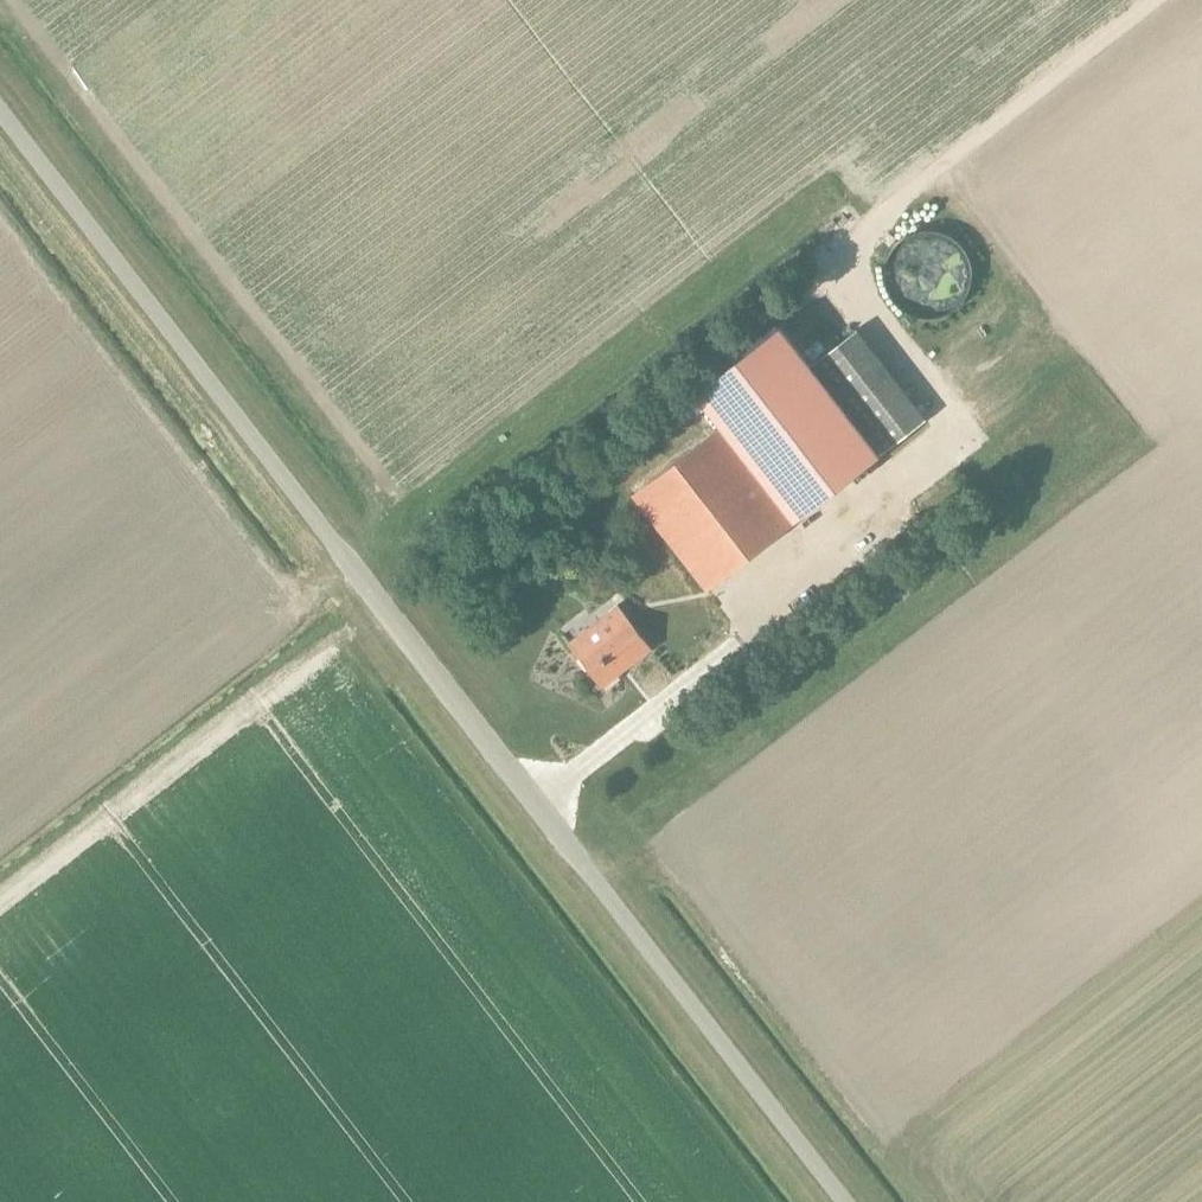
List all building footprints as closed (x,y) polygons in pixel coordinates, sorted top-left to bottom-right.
[(693,393),(720,428),(793,521),(880,453),(810,363),(780,325),(693,393)] [(810,363),(880,453),(928,415),(857,326),(810,363)] [(793,521),(720,428),(634,496),(706,588),(793,521)] [(652,649),(626,615),(617,604),(568,643),(602,687),(652,649)] [(388,672),(374,681),(384,697),(398,689),(388,672)]
